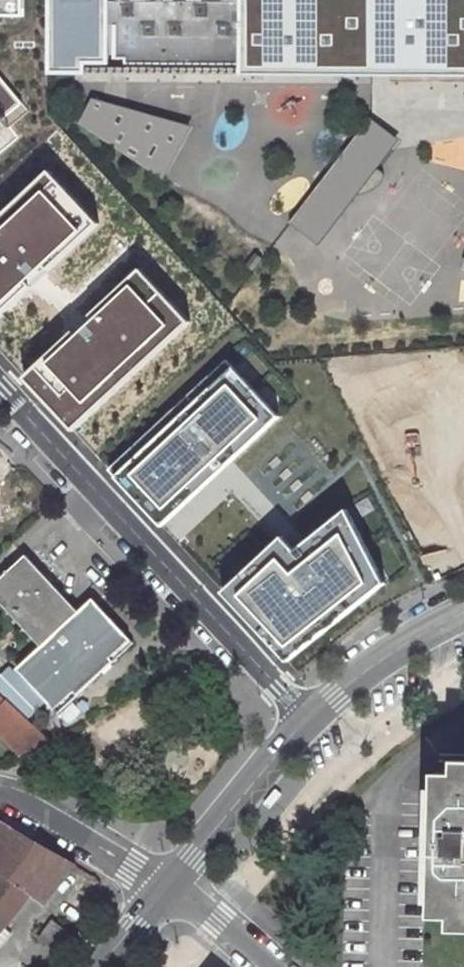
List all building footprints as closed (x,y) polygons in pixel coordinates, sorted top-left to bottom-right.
[(26,0),(0,0),(0,16),(26,16),(26,0)] [(46,72),(83,72),(83,62),(107,62),(107,56),(123,56),(123,61),(243,66),(242,75),(463,76),(463,0),(46,0),(46,72)] [(22,107),(1,80),(0,80),(0,124),(22,107)] [(92,102),(78,125),(164,178),(190,127),(92,102)] [(372,121),(296,222),(321,241),(397,140),(372,121)] [(0,216),(0,313),(100,220),(52,167),(0,216)] [(140,271),(24,378),(28,383),(73,431),(189,324),(140,271)] [(227,362),(109,470),(161,527),(279,418),(227,362)] [(283,538),(223,594),(288,662),(383,584),(346,511),(296,552),(283,538)] [(27,558),(0,582),(0,605),(40,647),(78,612),(27,558)] [(56,714),(134,645),(93,599),(78,612),(40,647),(15,669),(56,714)] [(20,755),(48,739),(5,700),(0,706),(0,736),(20,755)] [(434,928),(454,928),(454,941),(463,941),(463,774),(454,774),(454,786),(435,786),(434,928)] [(1,821),(0,822),(0,924),(4,927),(34,893),(47,901),(76,866),(1,821)] [(51,921),(35,941),(54,956),(69,937),(51,921)]
